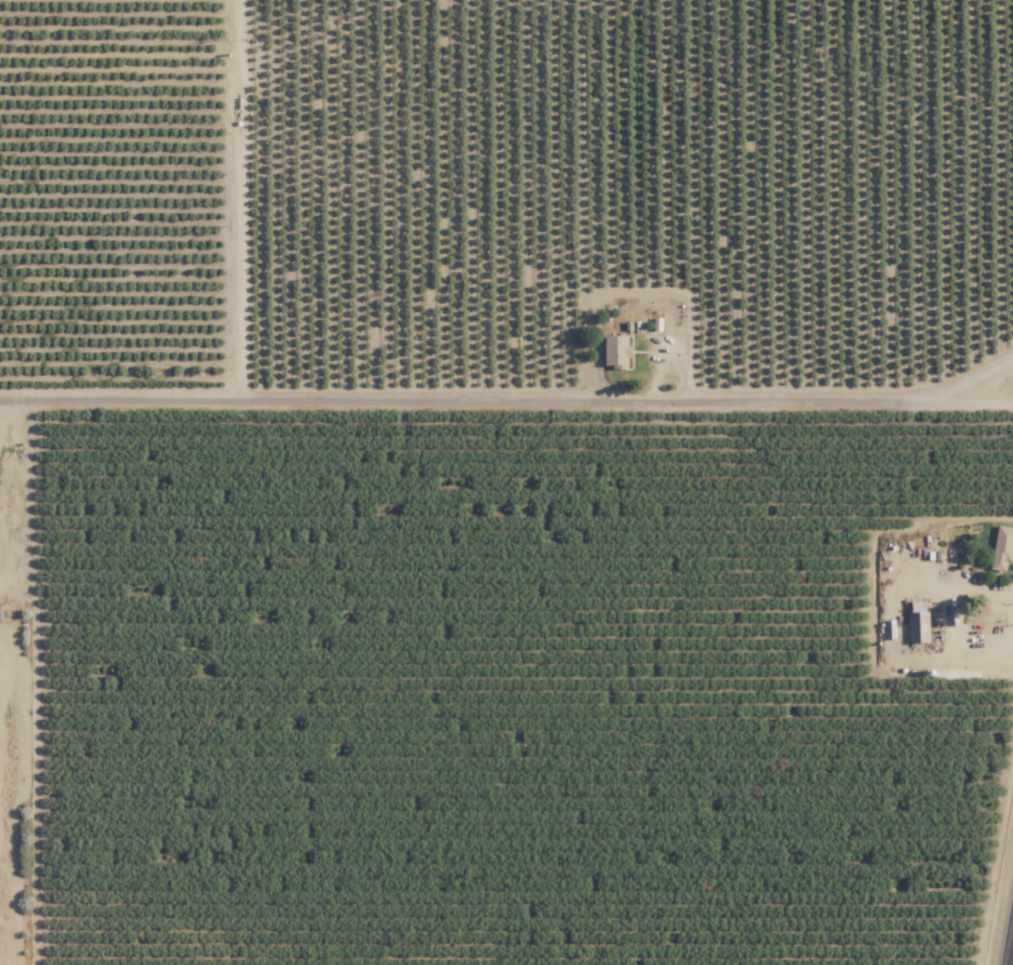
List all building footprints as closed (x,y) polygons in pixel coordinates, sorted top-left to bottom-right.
[(602,334),(602,362),(610,362),(610,366),(624,367),(624,355),(631,355),(631,345),(625,345),(625,334),(602,334)] [(990,554),(1009,558),(1012,538),(1012,528),(995,524),(990,554)] [(906,610),(907,641),(927,640),(927,610),(906,610)]
